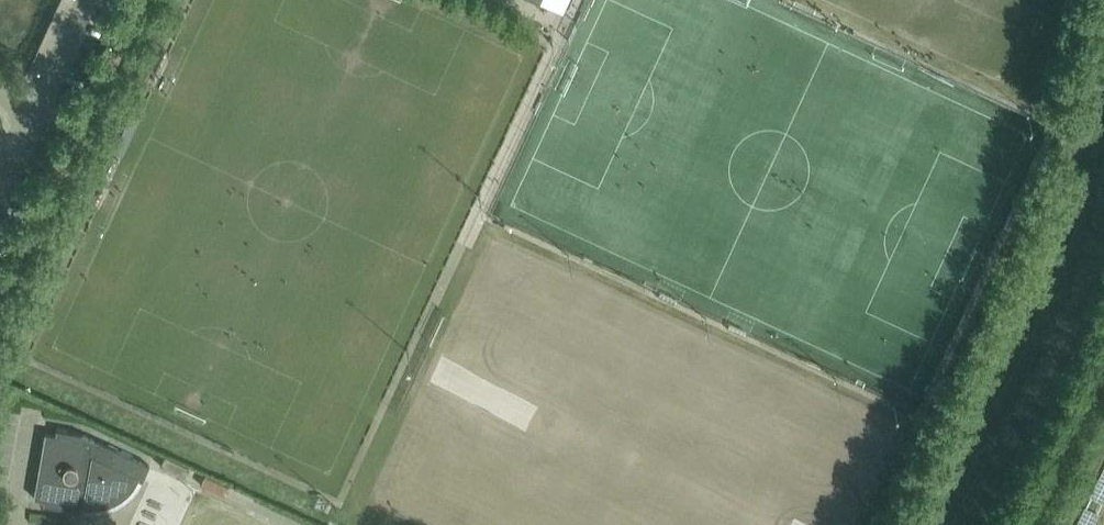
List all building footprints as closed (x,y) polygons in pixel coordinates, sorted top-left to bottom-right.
[(82,506),(87,507),(91,507),(96,507),(101,506),(106,505),(110,503),(114,501),(119,499),(122,496),(126,493),(129,490),(132,486),(135,482),(137,478),(141,480),(149,464),(82,433),(55,429),(54,434),(44,432),(33,497),(43,498),(42,504),(69,508),(70,503),(82,506)]
